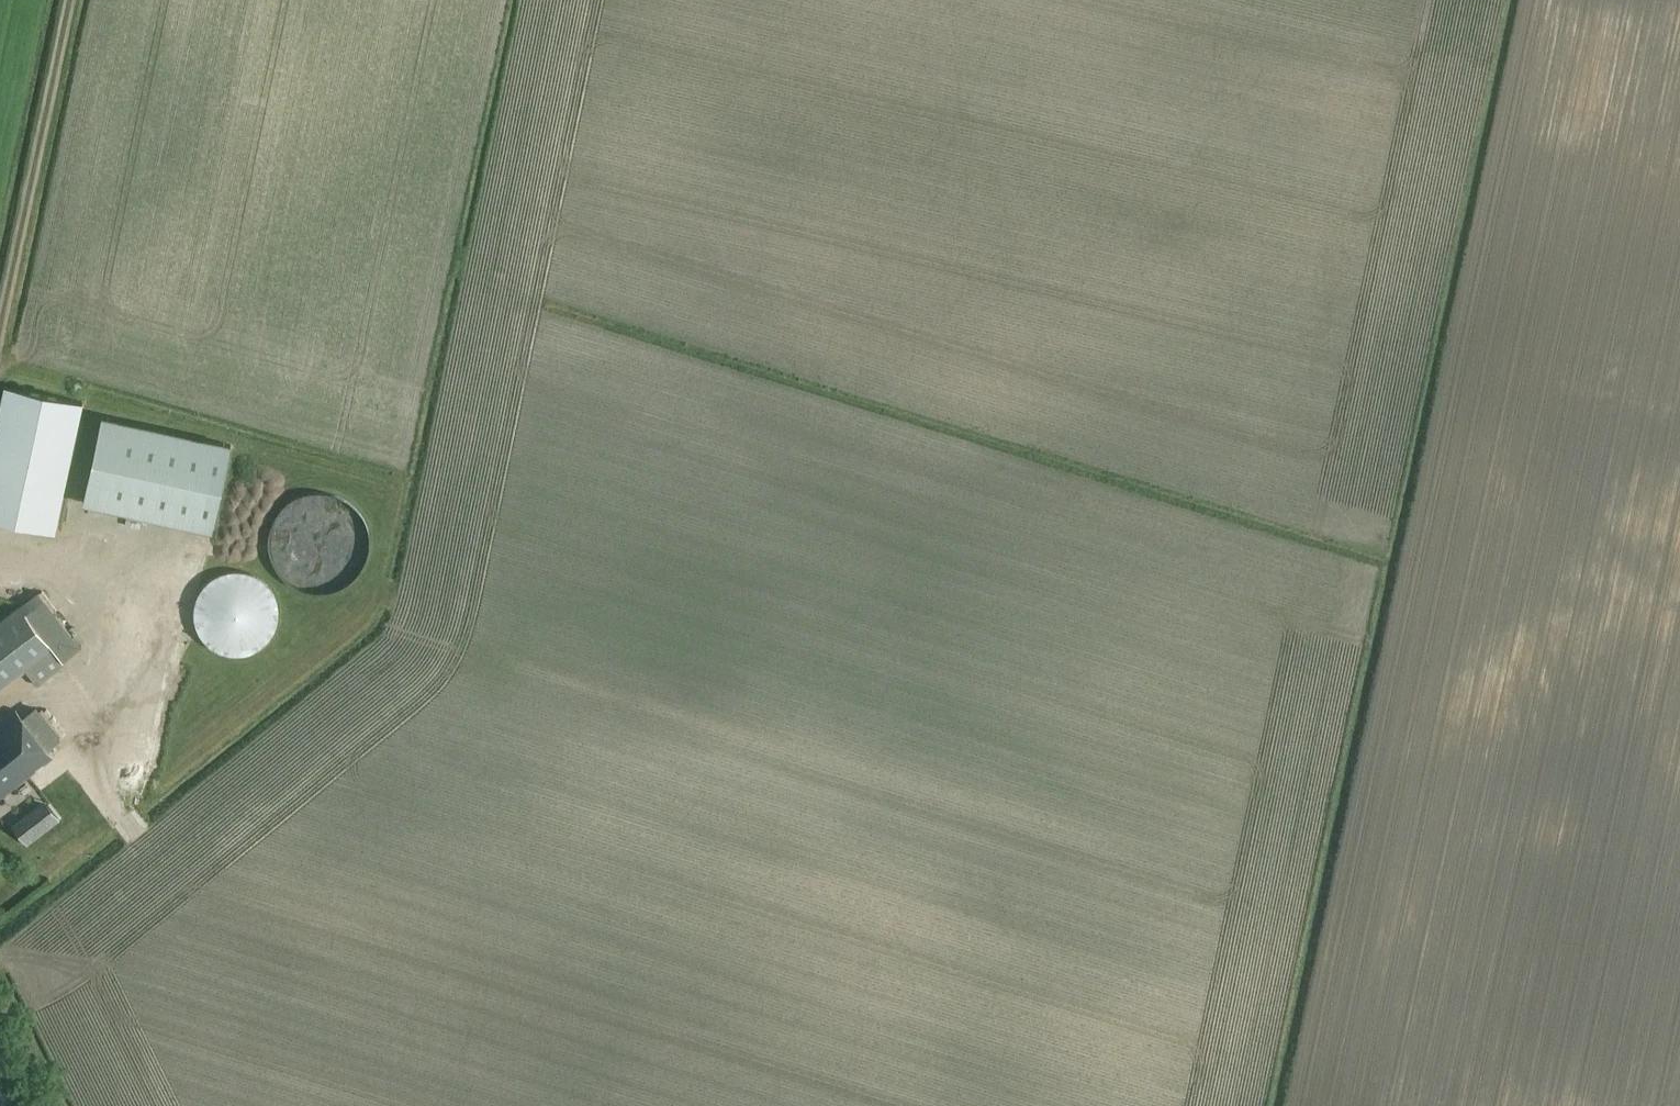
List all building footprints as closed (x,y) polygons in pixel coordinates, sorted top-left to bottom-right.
[(53,533),(81,405),(3,389),(0,405),(0,522),(53,533)] [(212,538),(231,452),(137,432),(136,432),(102,425),(84,511),(212,538)] [(279,612),(274,593),(262,579),(244,571),(225,571),(208,580),(197,595),(193,614),(198,632),(210,647),(227,655),(246,654),(263,646),(275,630),(279,612)] [(77,650),(37,598),(0,626),(0,692),(25,672),(34,684),(77,650)] [(9,796),(35,775),(54,761),(45,750),(60,739),(49,725),(39,713),(25,724),(16,713),(0,726),(0,803),(9,796)] [(43,792),(35,799),(47,815),(56,808),(43,792)]
